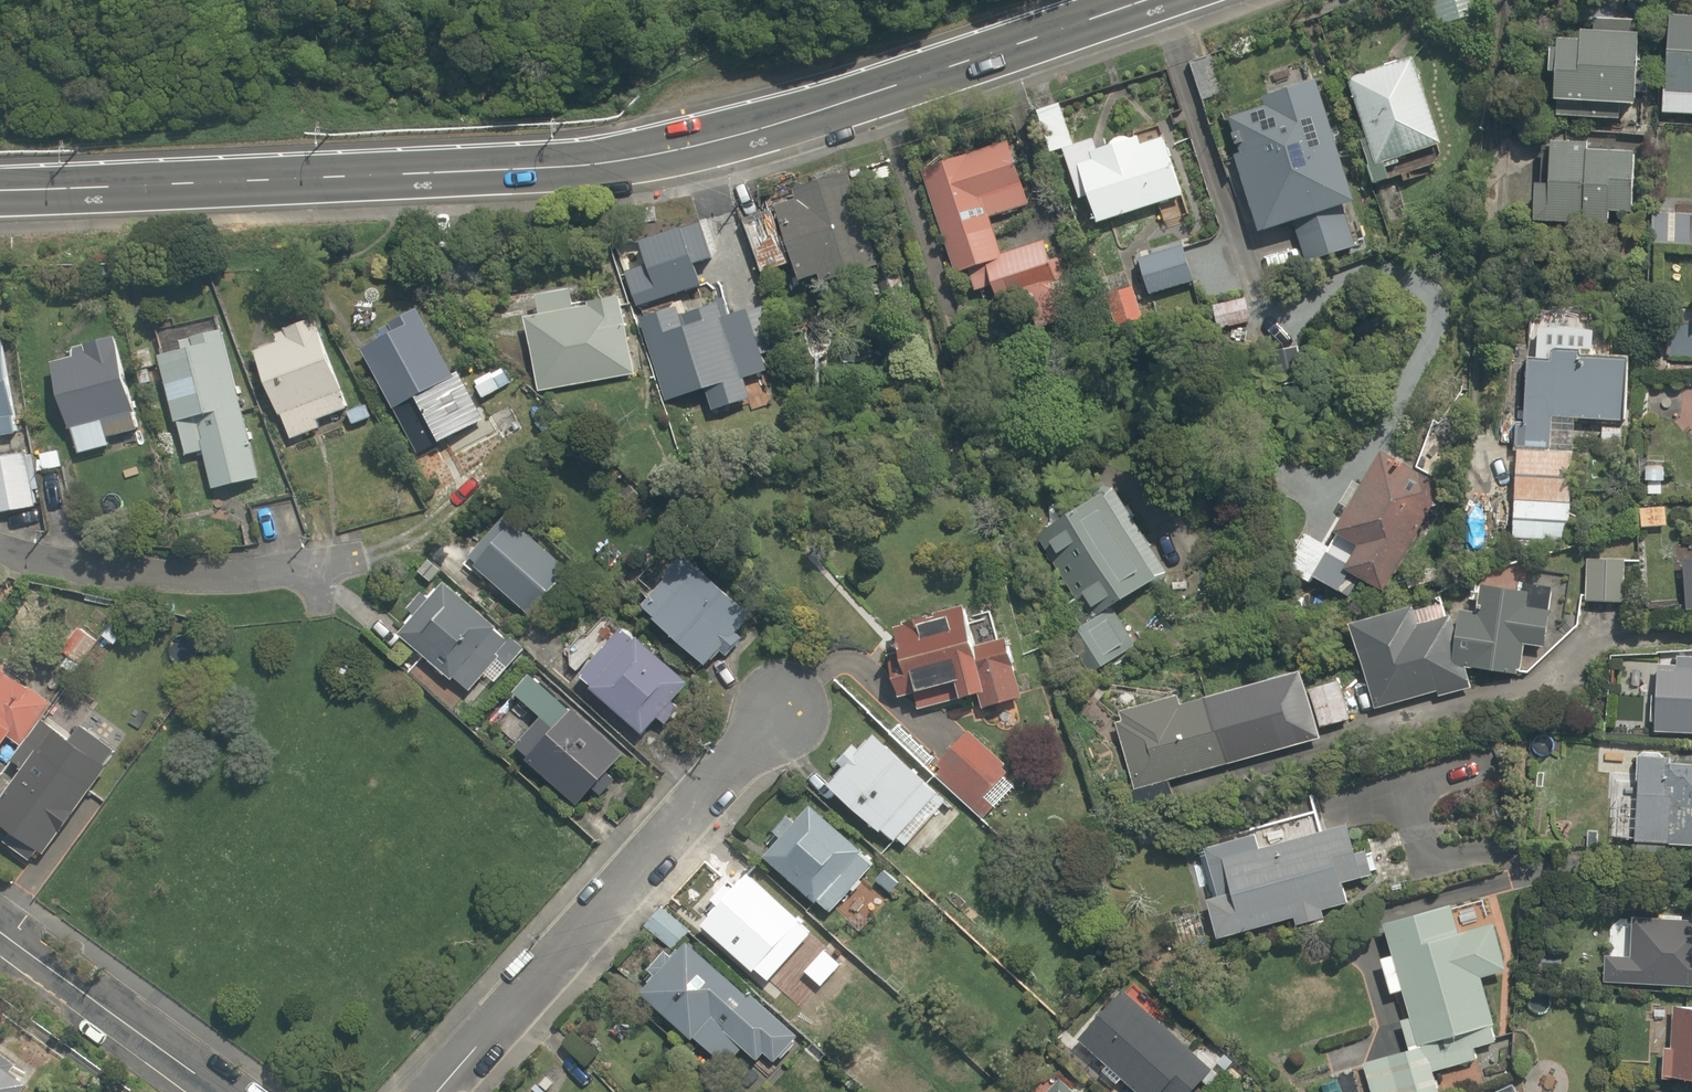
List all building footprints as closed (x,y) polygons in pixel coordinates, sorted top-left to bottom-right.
[(1439,21),(1477,8),(1474,0),(1432,0),(1439,21)] [(1674,4),(1668,111),(1691,112),(1691,5),(1674,4)] [(1546,118),(1615,121),(1615,108),(1628,109),(1631,17),(1550,14),(1546,118)] [(1362,184),(1386,177),(1385,170),(1396,167),(1393,155),(1431,145),(1403,49),(1329,71),(1362,184)] [(1235,148),(1222,152),(1246,230),(1287,217),(1302,262),(1347,248),(1334,205),(1346,202),(1306,75),(1258,91),(1261,103),(1225,114),(1235,148)] [(1074,143),(1058,94),(1026,105),(1042,154),(1059,148),(1077,199),(1083,197),(1091,222),(1180,192),(1161,133),(1139,140),(1137,135),(1103,146),(1099,135),(1074,143)] [(1029,204),(1005,130),(916,160),(954,273),(965,269),(973,294),(987,289),(1005,342),(1089,314),(1068,249),(1051,254),(1046,240),(1004,253),(1000,241),(1011,237),(1004,218),(992,222),(991,216),(1029,204)] [(1529,217),(1606,224),(1607,209),(1628,211),(1633,150),(1535,141),(1529,217)] [(827,177),(822,162),(796,171),(800,183),(789,187),(793,199),(738,218),(755,270),(783,260),(790,279),(799,276),(802,285),(874,260),(844,171),(827,177)] [(1140,248),(1102,265),(1117,299),(1155,283),(1140,248)] [(676,311),(666,281),(632,293),(669,398),(699,388),(711,422),(749,408),(738,377),(766,368),(744,302),(722,310),(717,297),(676,311)] [(570,298),(567,286),(519,295),(537,392),(630,375),(613,290),(570,298)] [(1685,289),(1685,307),(1664,306),(1661,362),(1691,363),(1691,289),(1685,289)] [(268,339),(249,346),(285,438),(315,425),(312,418),(346,404),(308,307),(262,325),(268,339)] [(462,389),(413,308),(353,344),(401,425),(462,389)] [(212,315),(153,331),(156,342),(150,344),(180,456),(196,452),(206,493),(256,480),(212,315)] [(1629,321),(1533,315),(1530,353),(1519,352),(1513,443),(1545,445),(1547,416),(1622,421),(1629,321)] [(42,342),(60,428),(66,427),(72,454),(107,447),(106,439),(133,433),(110,328),(42,342)] [(13,436),(3,351),(0,351),(0,437),(13,436)] [(1318,537),(1301,528),(1280,570),(1308,584),(1312,577),(1344,594),(1352,579),(1384,595),(1441,485),(1364,446),(1318,537)] [(1510,498),(1568,499),(1568,448),(1510,447),(1510,498)] [(34,506),(26,452),(0,455),(0,511),(34,506)] [(1110,657),(1129,645),(1104,609),(1162,570),(1100,479),(1024,530),(1110,657)] [(1484,493),(1460,492),(1459,547),(1483,547),(1484,493)] [(1568,499),(1510,498),(1509,538),(1567,539),(1568,499)] [(1624,552),(1585,551),(1583,598),(1623,599),(1624,552)] [(1679,609),(1691,608),(1691,557),(1677,558),(1679,609)] [(633,606),(697,666),(711,651),(722,661),(744,637),(731,626),(740,617),(677,558),(633,606)] [(417,596),(414,593),(386,624),(463,694),(493,661),(502,668),(518,650),(436,576),(417,596)] [(1520,648),(1543,648),(1544,605),(1521,604),(1521,587),(1473,586),(1473,611),(1447,610),(1447,646),(1465,646),(1464,667),(1519,668),(1520,648)] [(1452,670),(1432,617),(1411,625),(1400,596),(1380,603),(1336,620),(1371,713),(1429,691),(1433,702),(1470,688),(1464,673),(1462,666),(1452,670)] [(963,613),(960,601),(873,622),(893,701),(908,697),(911,711),(973,696),(976,707),(1020,697),(997,605),(963,613)] [(66,675),(95,638),(70,618),(41,655),(66,675)] [(568,675),(635,735),(649,719),(657,726),(676,705),(665,695),(682,676),(618,619),(568,675)] [(1673,658),(1672,670),(1659,670),(1658,694),(1647,693),(1645,730),(1691,733),(1691,659),(1673,658)] [(11,743),(45,691),(0,661),(0,736),(11,743)] [(1192,696),(1188,685),(1109,708),(1132,785),(1316,732),(1315,727),(1349,717),(1336,673),(1299,684),(1294,667),(1192,696)] [(533,714),(503,750),(572,807),(616,754),(520,673),(505,691),(533,714)] [(38,723),(2,771),(9,777),(0,790),(0,832),(8,838),(2,846),(30,866),(111,758),(75,731),(66,743),(38,723)] [(968,726),(927,770),(980,820),(1021,775),(968,726)] [(942,800),(867,730),(820,781),(895,850),(942,800)] [(1629,754),(1625,840),(1691,843),(1691,757),(1629,754)] [(874,862),(800,799),(754,853),(829,915),(874,862)] [(1214,894),(1203,897),(1216,942),(1347,902),(1341,881),(1362,875),(1346,824),(1256,851),(1249,828),(1198,843),(1214,894)] [(736,870),(690,921),(761,984),(807,934),(736,870)] [(1444,899),(1372,921),(1382,954),(1370,958),(1383,998),(1392,995),(1407,1042),(1357,1057),(1368,1091),(1436,1091),(1430,1073),(1478,1058),(1475,1047),(1500,1040),(1480,976),(1501,969),(1486,922),(1454,932),(1444,899)] [(1612,951),(1611,985),(1691,987),(1691,951),(1691,944),(1691,910),(1656,909),(1656,915),(1624,914),(1623,951),(1612,951)] [(633,990),(721,1068),(736,1051),(753,1066),(763,1055),(776,1066),(797,1042),(680,938),(633,990)] [(830,961),(808,942),(763,991),(784,1010),(830,961)] [(1112,985),(1070,1038),(1101,1063),(1095,1070),(1115,1085),(1119,1080),(1134,1091),(1188,1091),(1197,1081),(1209,1090),(1232,1062),(1206,1041),(1195,1055),(1147,1018),(1155,1009),(1135,993),(1130,999),(1112,985)] [(1621,1061),(1644,1062),(1643,1075),(1691,1077),(1691,1000),(1624,997),(1621,1061)] [(570,1028),(556,1042),(581,1068),(596,1054),(570,1028)] [(0,1070),(0,1091),(19,1091),(23,1086),(0,1070)] [(1046,1076),(1032,1091),(1065,1091),(1046,1076)] [(1651,1078),(1638,1091),(1665,1091),(1651,1078)]
